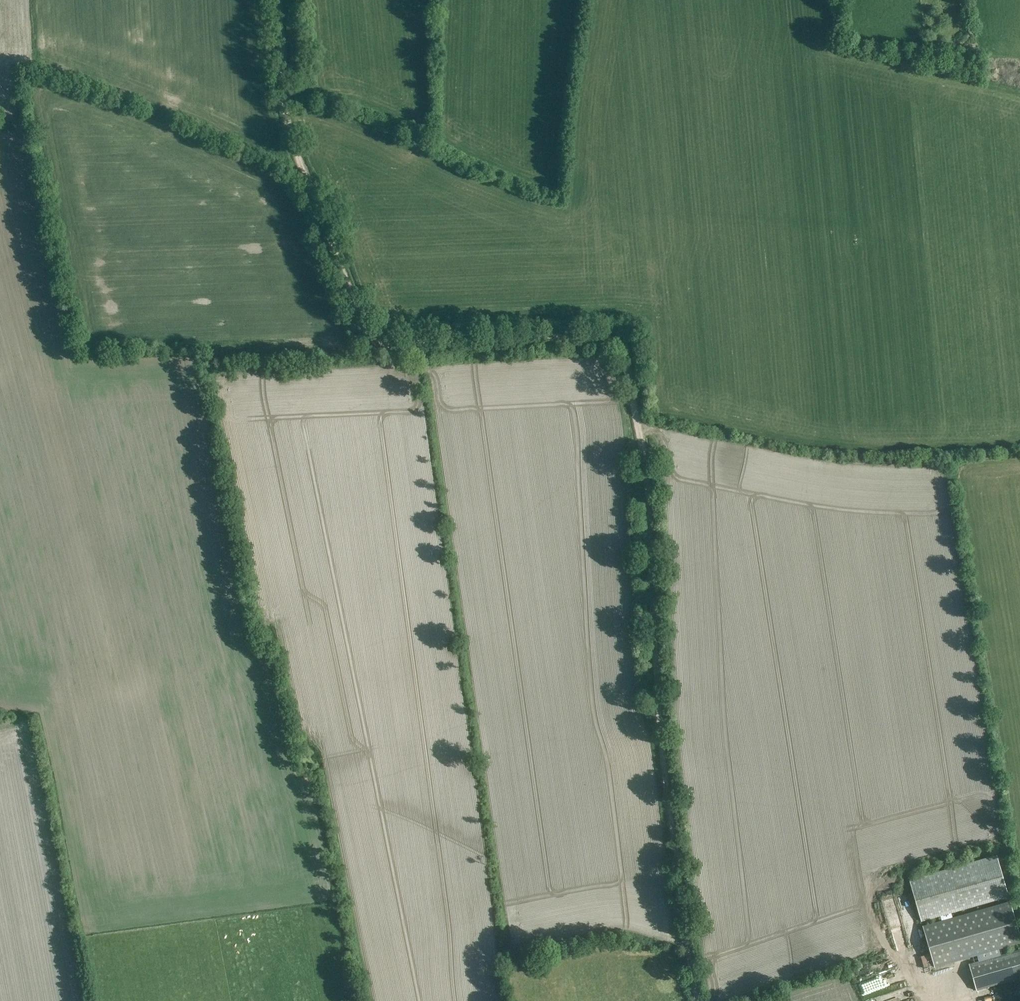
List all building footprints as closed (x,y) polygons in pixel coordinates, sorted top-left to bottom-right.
[(934,967),(1019,943),(1019,937),(1010,901),(952,918),(950,913),(1008,896),(996,855),(909,880),(921,921),(940,916),(942,921),(922,926),(934,967)] [(902,896),(894,896),(894,905),(902,905),(902,896)] [(969,965),(976,991),(1019,978),(1019,950),(969,965)] [(895,969),(897,977),(911,974),(908,964),(902,965),(902,968),(895,969)] [(867,978),(869,993),(882,991),(881,984),(877,984),(876,977),(867,978)] [(910,980),(882,988),(883,993),(911,986),(910,980)]
